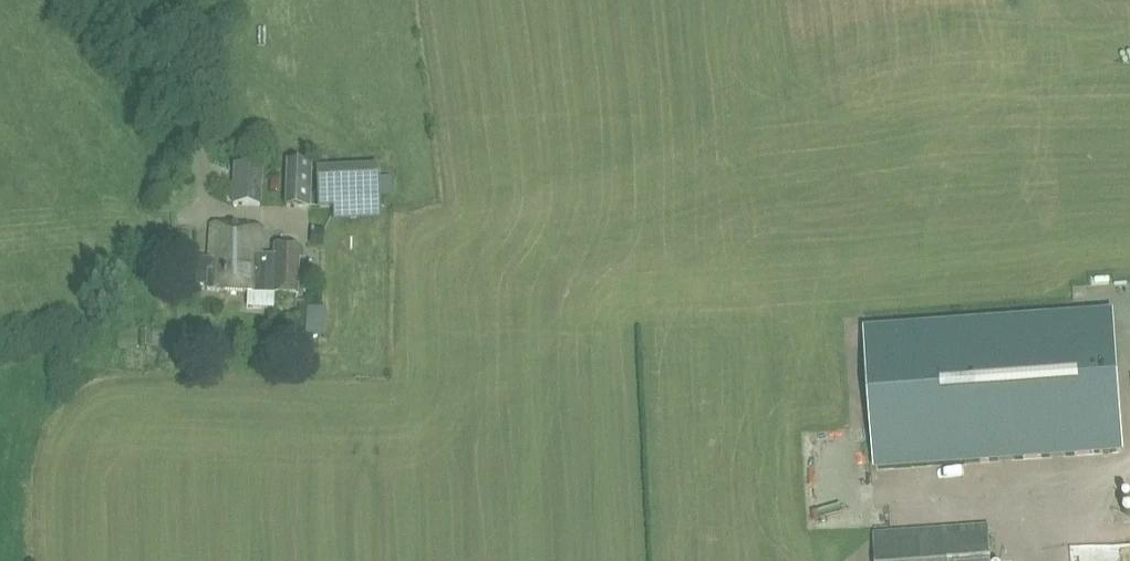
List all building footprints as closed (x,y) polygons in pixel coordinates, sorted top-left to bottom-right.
[(260,204),(262,164),(232,163),(231,204),(260,204)] [(285,163),(283,206),(309,208),(311,164),(285,163)] [(391,170),(319,173),(319,199),(391,196),(391,170)] [(207,288),(223,289),(247,290),(249,232),(210,230),(207,288)] [(300,246),(273,245),(271,292),(298,293),(300,246)] [(307,306),(305,335),(324,336),(325,308),(307,306)] [(1110,317),(867,334),(876,468),(1119,452),(1110,317)] [(872,532),(874,560),(991,560),(988,524),(948,527),(909,529),(872,532)] [(1099,550),(1098,533),(1077,535),(1078,552),(1099,550)]
